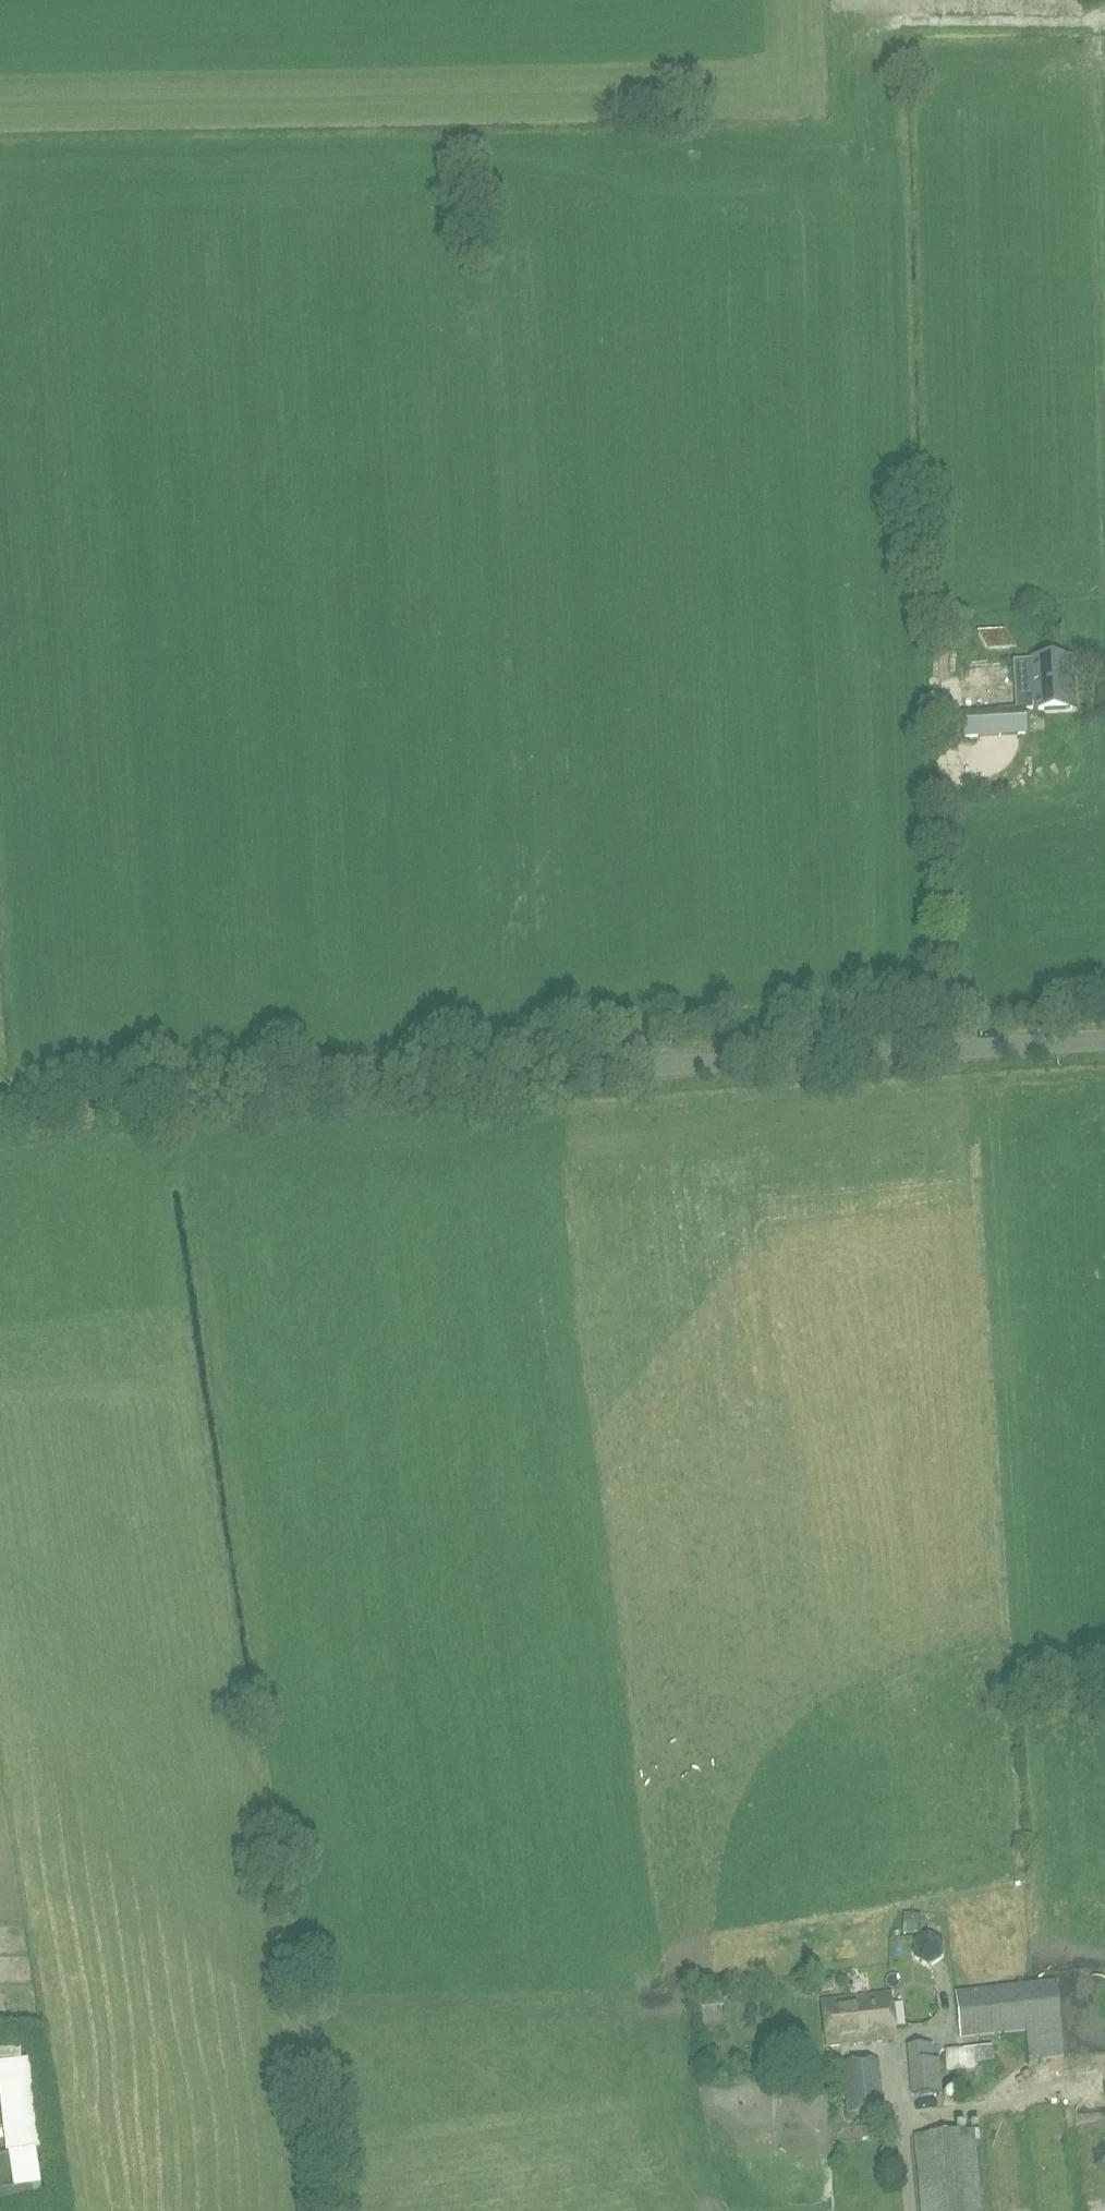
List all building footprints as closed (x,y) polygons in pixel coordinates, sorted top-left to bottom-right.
[(1005,632),(978,633),(990,650),(1016,649),(1005,632)] [(1015,710),(997,710),(998,734),(1024,733),(1023,710),(1029,710),(1076,708),(1074,658),(1027,660),(1013,660),(1015,710)] [(922,1961),(945,1959),(944,1938),(920,1940),(922,1961)] [(1064,2055),(1055,1980),(954,1991),(960,2037),(1025,2029),(1029,2059),(1064,2055)] [(891,1993),(820,2000),(825,2046),(896,2039),(891,1993)] [(847,2113),(882,2110),(878,2058),(843,2061),(847,2113)] [(972,2130),(915,2135),(923,2210),(979,2210),(972,2130)]
